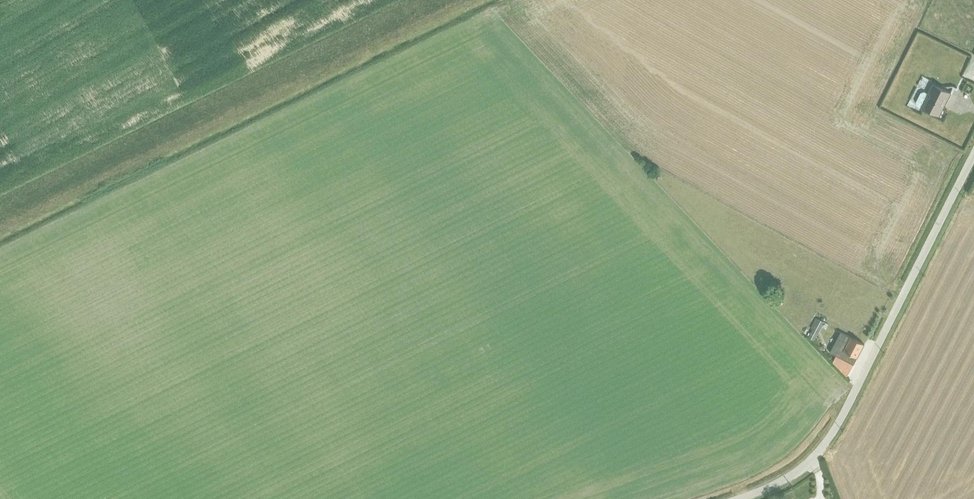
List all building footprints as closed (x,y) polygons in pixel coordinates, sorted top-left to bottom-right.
[(951,92),(933,83),(928,92),(925,91),(921,92),(917,101),(918,105),(939,115),(951,92)] [(810,335),(809,337),(815,340),(824,321),(816,317),(811,328),(813,329),(810,333),(809,332),(808,334),(810,335)] [(865,344),(848,335),(837,355),(854,364),(865,344)]
